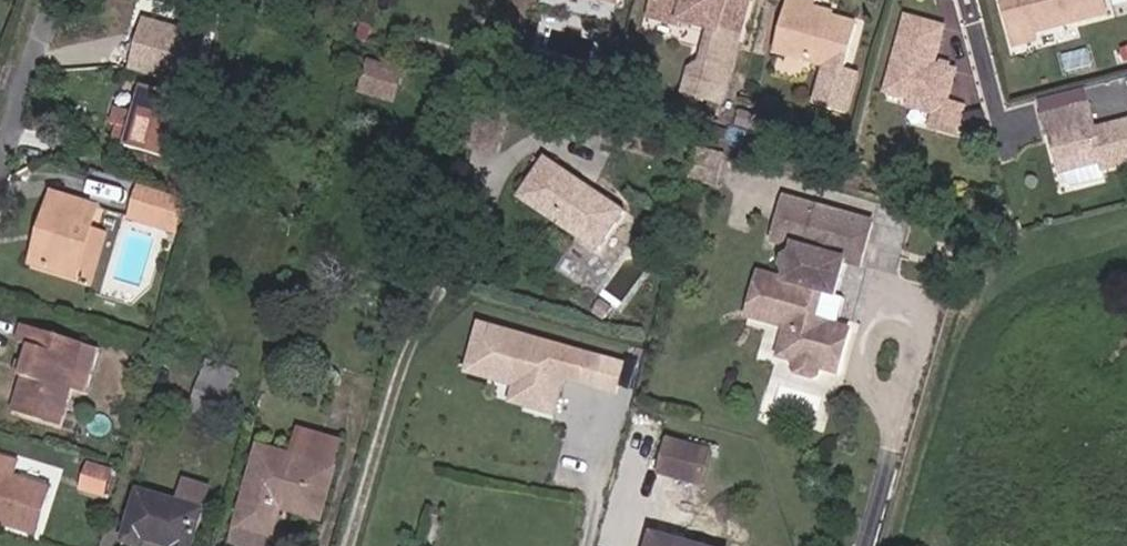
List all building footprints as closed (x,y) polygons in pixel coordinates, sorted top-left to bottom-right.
[(750,0),(656,0),(651,18),(682,27),(683,22),(718,32),(716,38),(710,37),(703,65),(692,71),(686,94),(721,104),(742,30),(737,29),(740,19),(744,20),(750,0)] [(858,24),(815,13),(818,0),(789,0),(775,54),(826,68),(815,107),(847,116),(858,74),(846,71),(858,24)] [(1105,0),(1001,0),(1015,48),(1038,42),(1035,34),(1108,15),(1105,0)] [(949,101),(956,71),(936,65),(946,27),(907,18),(887,93),(910,100),(944,110),(938,133),(957,139),(966,105),(949,101)] [(204,36),(142,19),(129,71),(190,87),(204,36)] [(368,43),(373,27),(362,23),(357,39),(368,43)] [(363,95),(372,62),(371,62),(361,94),(363,95)] [(394,104),(404,71),(372,62),(363,95),(394,104)] [(179,97),(183,86),(168,82),(165,93),(179,97)] [(176,162),(194,101),(179,97),(165,93),(146,87),(139,110),(118,105),(113,124),(118,125),(113,143),(176,162)] [(512,97),(483,88),(481,96),(510,104),(512,97)] [(1089,106),(1084,90),(1040,102),(1044,118),(1089,106)] [(495,155),(510,104),(481,96),(465,147),(495,155)] [(938,133),(944,110),(910,100),(908,107),(934,115),(930,131),(938,133)] [(715,122),(719,107),(710,104),(706,119),(715,122)] [(1095,130),(1089,106),(1044,118),(1042,118),(1047,136),(1051,135),(1053,144),(1058,143),(1060,151),(1055,152),(1062,175),(1065,174),(1068,184),(1073,187),(1105,179),(1103,171),(1126,165),(1126,122),(1095,130)] [(991,136),(985,113),(969,118),(975,140),(991,136)] [(724,142),(727,132),(708,127),(706,137),(724,142)] [(653,160),(657,145),(613,132),(608,147),(653,160)] [(719,185),(726,155),(697,147),(689,178),(719,185)] [(598,252),(626,212),(590,188),(587,194),(578,188),(581,182),(546,159),(519,198),(598,252)] [(590,188),(581,182),(578,188),(587,194),(590,188)] [(136,220),(146,188),(141,186),(131,218),(136,220)] [(175,232),(185,200),(146,188),(136,220),(175,232)] [(92,288),(108,233),(92,228),(98,208),(53,194),(42,230),(47,232),(37,265),(77,278),(79,272),(85,273),(81,285),(92,288)] [(837,327),(844,299),(837,297),(846,263),(861,267),(865,252),(860,248),(863,239),(869,238),(873,223),(786,199),(774,243),(795,249),(793,255),(787,259),(784,268),(788,274),(786,281),(761,274),(748,318),(787,329),(779,358),(796,362),(794,369),(797,374),(814,379),(818,376),(820,369),(838,374),(842,359),(837,355),(839,346),(845,345),(849,330),(837,327)] [(1009,224),(1007,214),(992,218),(994,228),(1009,224)] [(1024,232),(1021,221),(1014,223),(1017,234),(1024,232)] [(37,265),(47,232),(42,230),(32,263),(37,265)] [(865,252),(869,238),(863,239),(860,248),(865,252)] [(604,321),(613,309),(601,301),(592,313),(604,321)] [(617,396),(626,365),(480,324),(466,372),(533,391),(529,407),(554,414),(564,379),(617,396)] [(85,395),(99,349),(23,326),(18,343),(31,348),(26,363),(21,377),(24,378),(13,413),(60,427),(72,390),(85,395)] [(842,359),(845,345),(839,346),(837,355),(842,359)] [(21,377),(26,363),(19,361),(14,375),(21,377)] [(225,409),(238,372),(208,362),(189,414),(212,424),(219,407),(225,409)] [(336,469),(314,463),(321,437),(300,431),(292,457),(260,448),(232,545),(234,545),(271,545),(273,539),(264,537),(276,496),(324,509),(336,469)] [(336,469),(342,443),(321,437),(314,463),(336,469)] [(680,479),(689,446),(669,440),(660,474),(680,479)] [(119,464),(124,447),(109,443),(104,460),(119,464)] [(701,485),(710,451),(689,446),(680,479),(701,485)] [(52,488),(14,477),(19,462),(0,456),(0,524),(38,536),(52,488)] [(25,457),(21,471),(60,483),(64,469),(25,457)] [(105,498),(113,471),(89,464),(81,490),(105,498)] [(209,489),(185,482),(179,503),(139,491),(123,542),(135,545),(140,545),(143,540),(165,545),(193,545),(209,489)] [(321,520),(324,509),(276,496),(264,537),(273,539),(282,510),(321,520)] [(654,536),(651,545),(688,545),(654,536)]
